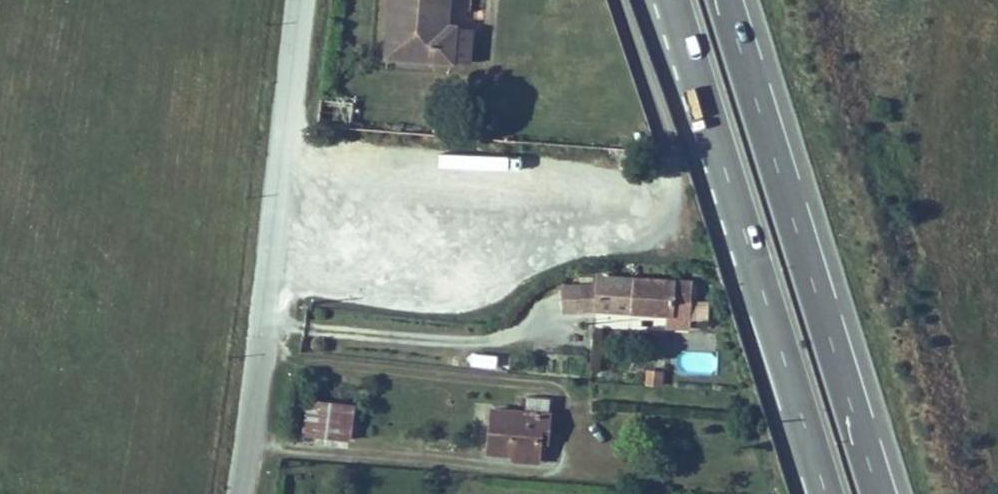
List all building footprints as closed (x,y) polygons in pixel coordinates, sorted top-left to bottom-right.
[(381,40),(443,44),(445,8),(439,8),(439,0),(385,0),(381,40)] [(685,298),(687,268),(596,260),(594,286),(625,289),(624,294),(685,298)] [(693,298),(692,318),(707,319),(708,299),(693,298)] [(597,315),(598,307),(585,307),(584,313),(597,315)] [(584,313),(583,323),(596,324),(597,315),(584,313)] [(545,387),(522,385),(521,400),(485,397),(480,436),(539,439),(545,387)] [(343,428),(346,393),(304,389),(299,423),(343,428)]
